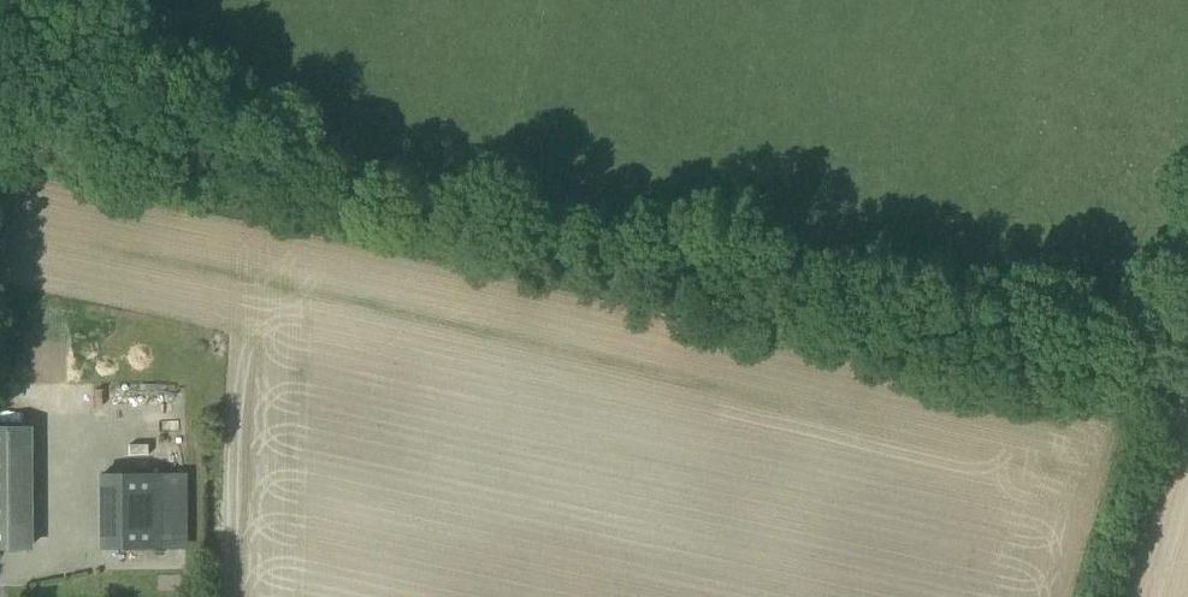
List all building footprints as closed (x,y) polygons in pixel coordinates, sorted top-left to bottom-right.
[(155,402),(132,404),(132,415),(156,414),(155,402)] [(33,551),(32,427),(0,427),(0,551),(33,551)] [(99,550),(163,549),(162,473),(98,474),(99,550)]
